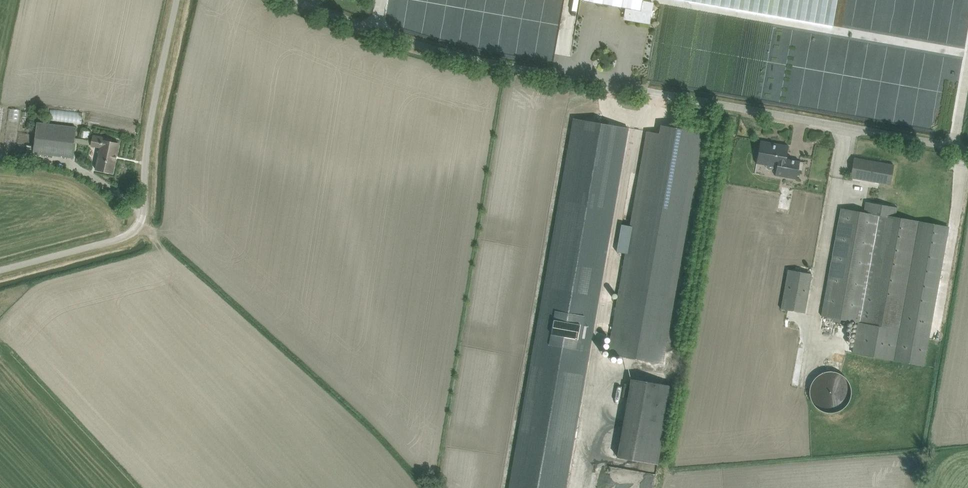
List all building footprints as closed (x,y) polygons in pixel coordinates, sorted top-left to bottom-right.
[(626,7),(624,19),(650,24),(654,3),(642,1),(643,0),(583,0),(626,7)] [(832,25),(837,0),(689,0),(832,25)] [(581,37),(583,45),(610,36),(608,29),(581,37)] [(22,110),(9,109),(5,150),(18,151),(22,110)] [(626,127),(575,118),(511,487),(564,487),(626,127)] [(73,158),(75,143),(75,138),(76,127),(37,122),(33,154),(73,158)] [(608,353),(664,363),(703,132),(661,125),(660,134),(647,131),(631,225),(621,223),(616,251),(625,254),(608,353)] [(81,137),(89,138),(90,131),(82,130),(81,137)] [(95,169),(112,173),(118,144),(111,142),(111,139),(93,135),(92,140),(75,138),(75,143),(90,145),(90,146),(100,148),(95,169)] [(785,144),(761,140),(757,161),(776,164),(775,171),(795,174),(798,158),(783,156),(785,144)] [(855,154),(852,174),(889,181),(893,161),(855,154)] [(840,208),(821,316),(857,322),(852,353),(923,365),(949,226),(896,218),(898,207),(866,201),(863,212),(840,208)] [(805,310),(813,272),(790,268),(783,306),(805,310)] [(852,392),(853,386),(853,382),(851,378),(849,374),(847,371),(843,367),(839,366),(835,364),(831,364),(826,364),(822,365),(818,367),(815,370),(811,374),(809,377),(808,381),(807,386),(808,391),(809,395),(811,399),(813,402),(817,405),(820,407),(825,409),(829,409),(832,409),(835,409),(838,408),(842,406),(846,403),(849,399),(851,396),(852,392)] [(618,457),(660,464),(673,385),(632,378),(618,457)]
